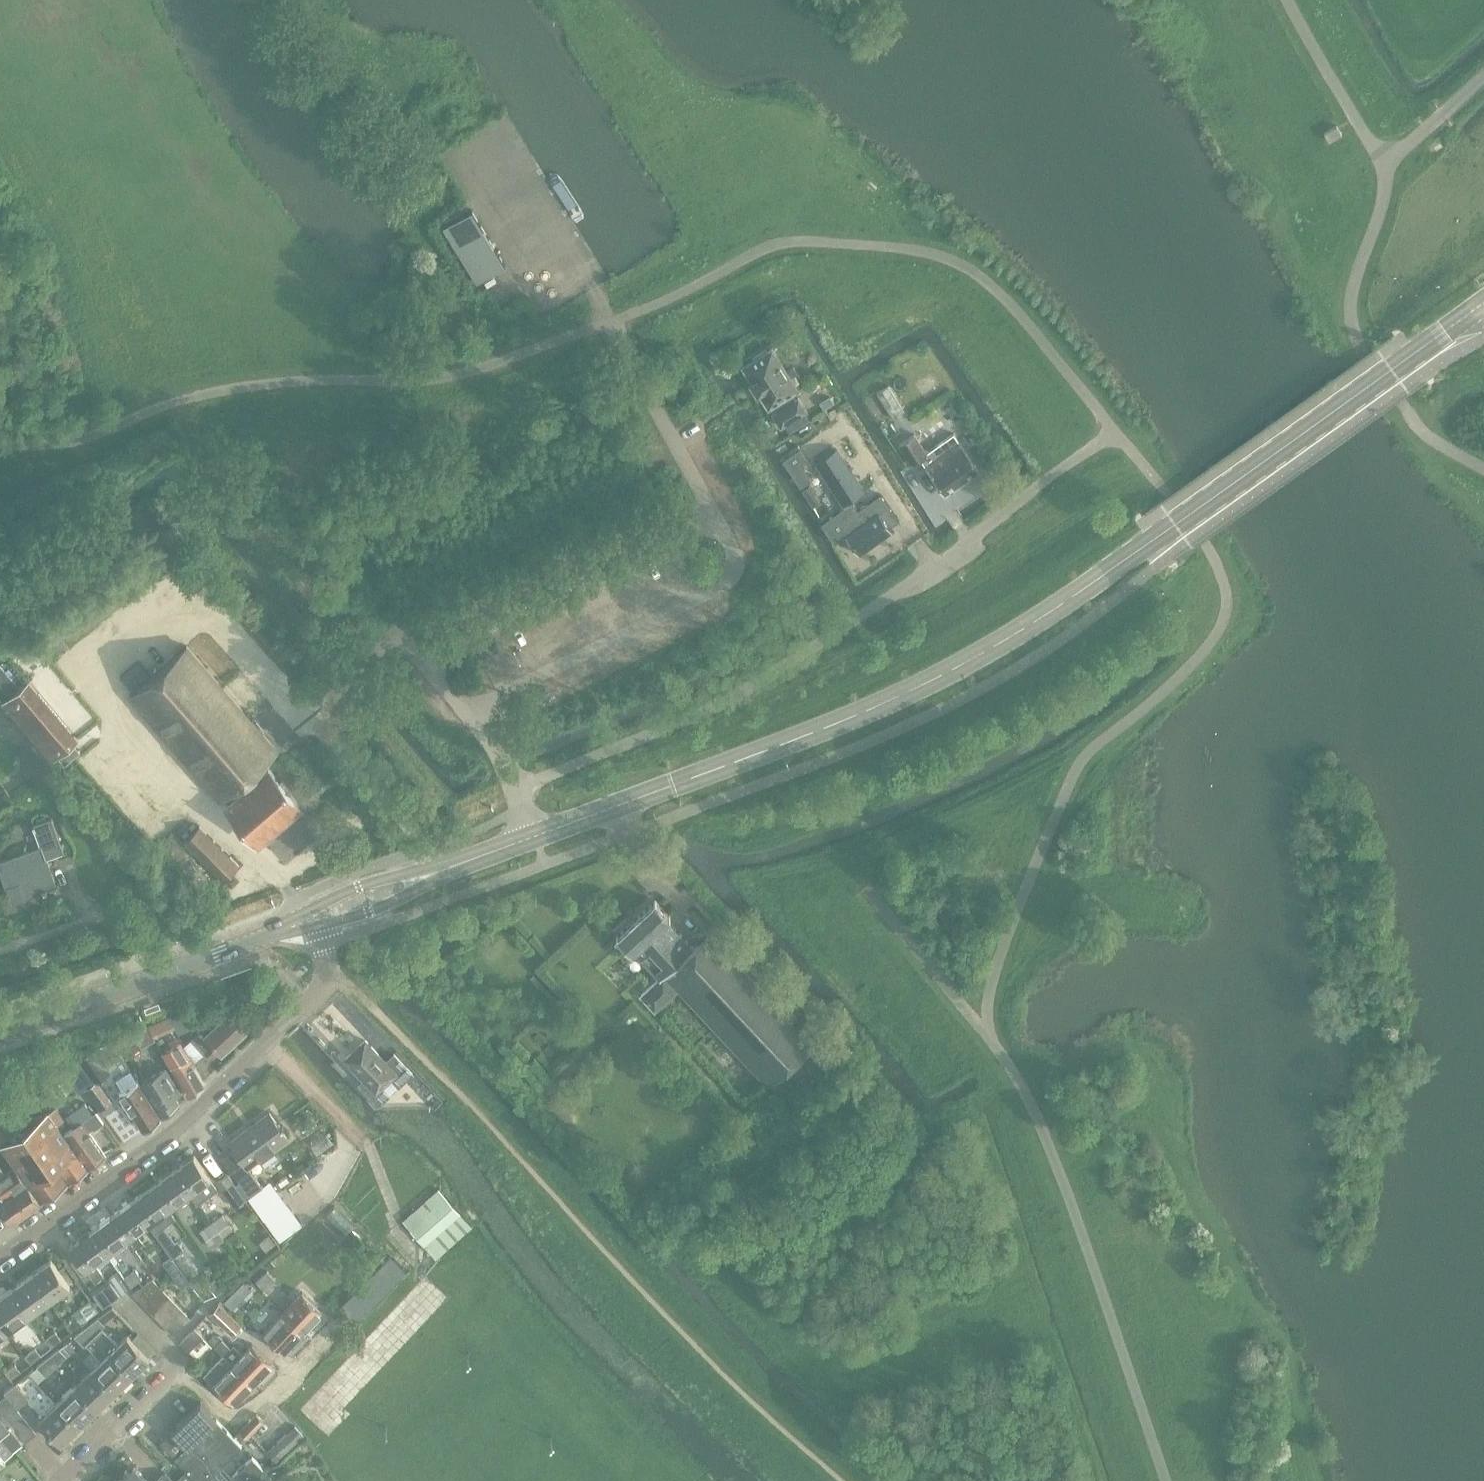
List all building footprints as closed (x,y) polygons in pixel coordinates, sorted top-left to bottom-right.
[(1345,140),(1339,132),(1328,142),(1334,149),(1345,140)] [(472,209),(444,226),(478,282),(507,265),(472,209)] [(59,318),(51,322),(59,338),(67,334),(59,318)] [(753,358),(754,360),(744,367),(753,381),(751,383),(757,393),(760,392),(769,407),(771,405),(775,412),(773,413),(781,426),(806,410),(798,397),(796,399),(792,392),(797,389),(772,349),(768,351),(767,349),(753,358)] [(830,396),(819,403),(824,410),(834,404),(830,396)] [(928,454),(921,459),(925,466),(945,494),(979,470),(960,442),(959,442),(954,433),(927,453),(928,454)] [(915,434),(900,444),(913,464),(921,459),(928,454),(927,453),(915,434)] [(800,448),(783,459),(790,470),(800,463),(807,458),(800,448)] [(837,448),(816,462),(845,507),(821,523),(835,543),(846,535),(859,554),(893,530),(891,527),(900,521),(881,494),(858,510),(851,499),(864,491),(837,448)] [(810,485),(803,490),(813,507),(821,502),(810,485)] [(232,790),(237,795),(226,805),(257,841),(300,803),(269,768),(246,788),(241,782),(278,750),(187,646),(130,695),(221,799),(232,790)] [(53,761),(58,756),(65,765),(81,751),(75,743),(78,740),(28,682),(21,688),(1,664),(0,665),(0,684),(11,697),(3,703),(53,761)] [(64,852),(52,817),(33,824),(42,847),(0,862),(0,872),(6,889),(20,884),(25,897),(56,886),(46,858),(64,852)] [(240,866),(199,826),(183,842),(224,882),(240,866)] [(679,988),(738,1052),(769,1084),(813,1043),(709,932),(693,947),(668,919),(671,917),(656,900),(617,936),(632,953),(635,950),(660,978),(642,995),(655,1010),(679,988)] [(173,1018),(179,1034),(199,1026),(192,1011),(173,1018)] [(222,1051),(246,1029),(229,1011),(208,1030),(204,1026),(191,1038),(207,1055),(217,1046),(222,1051)] [(156,1040),(149,1026),(136,1033),(143,1047),(156,1040)] [(366,1040),(346,1058),(377,1091),(396,1072),(366,1040)] [(170,1065),(189,1096),(206,1085),(180,1042),(166,1050),(174,1063),(170,1065)] [(119,1052),(112,1043),(97,1048),(106,1061),(119,1052)] [(97,1048),(79,1055),(80,1057),(97,1081),(97,1080),(112,1070),(106,1061),(97,1048)] [(109,1098),(97,1080),(97,1081),(80,1057),(70,1064),(61,1070),(78,1093),(86,1088),(98,1105),(109,1098)] [(141,1084),(162,1116),(180,1104),(174,1095),(181,1091),(166,1068),(141,1084)] [(119,1092),(143,1130),(161,1119),(137,1080),(119,1092)] [(77,1124),(65,1133),(70,1140),(88,1168),(106,1155),(90,1133),(89,1131),(94,1128),(95,1130),(104,1123),(97,1111),(93,1114),(85,1103),(69,1114),(77,1124)] [(56,1106),(2,1145),(41,1202),(70,1181),(71,1180),(88,1168),(70,1140),(68,1141),(57,1125),(66,1119),(56,1106)] [(238,1181),(238,1180),(240,1182),(237,1184),(248,1199),(249,1198),(265,1220),(278,1210),(262,1188),(250,1172),(247,1167),(287,1138),(269,1113),(228,1142),(234,1151),(222,1159),(238,1181)] [(172,1171),(189,1194),(190,1193),(196,1201),(204,1195),(198,1187),(210,1178),(194,1155),(172,1171)] [(4,1200),(0,1202),(0,1208),(11,1224),(40,1203),(14,1167),(5,1174),(0,1167),(0,1195),(4,1200)] [(152,1186),(168,1209),(189,1194),(172,1171),(152,1186)] [(248,1199),(237,1184),(228,1173),(216,1182),(236,1208),(248,1199)] [(131,1201),(148,1224),(154,1233),(164,1226),(158,1217),(168,1209),(152,1186),(131,1201)] [(403,1221),(411,1229),(425,1245),(436,1258),(473,1226),(462,1213),(464,1211),(461,1208),(458,1210),(447,1198),(439,1189),(403,1221)] [(110,1216),(127,1239),(133,1248),(143,1242),(136,1232),(148,1224),(131,1201),(110,1216)] [(210,1224),(216,1233),(228,1225),(221,1215),(210,1224)] [(89,1231),(106,1254),(127,1239),(110,1216),(89,1231)] [(206,1241),(216,1233),(210,1224),(199,1232),(206,1241)] [(94,1263),(106,1254),(89,1231),(67,1247),(93,1282),(102,1275),(94,1263)] [(172,1257),(183,1249),(177,1240),(166,1248),(172,1257)] [(390,1256),(345,1303),(360,1317),(405,1271),(390,1256)] [(190,1282),(176,1264),(171,1257),(164,1263),(169,1269),(183,1288),(190,1282)] [(50,1258),(29,1273),(48,1300),(70,1284),(50,1258)] [(119,1272),(130,1288),(143,1279),(136,1269),(125,1277),(120,1271),(119,1272)] [(268,1271),(257,1281),(265,1290),(276,1280),(268,1271)] [(119,1272),(92,1291),(104,1307),(130,1288),(119,1272)] [(29,1273),(8,1289),(27,1315),(48,1300),(29,1273)] [(152,1277),(134,1294),(141,1302),(160,1285),(152,1277)] [(217,1277),(208,1285),(217,1295),(226,1287),(217,1277)] [(160,1285),(141,1302),(150,1311),(168,1294),(160,1285)] [(0,1295),(0,1321),(7,1330),(27,1315),(8,1289),(0,1295)] [(302,1291),(282,1312),(302,1331),(322,1310),(302,1291)] [(231,1293),(224,1300),(232,1308),(239,1301),(231,1293)] [(168,1294),(150,1311),(157,1319),(176,1302),(168,1294)] [(216,1319),(234,1338),(246,1326),(220,1300),(209,1311),(210,1312),(209,1312),(216,1319)] [(176,1302),(157,1319),(165,1327),(183,1310),(176,1302)] [(98,1318),(87,1327),(133,1374),(150,1358),(127,1334),(118,1344),(103,1328),(105,1325),(103,1322),(117,1312),(113,1307),(98,1318)] [(183,1310),(165,1327),(173,1335),(191,1318),(183,1310)] [(283,1351),(302,1331),(282,1312),(263,1332),(283,1351)] [(65,1323),(71,1331),(81,1323),(75,1315),(65,1323)] [(87,1327),(75,1336),(84,1345),(86,1343),(101,1359),(92,1368),(115,1391),(133,1374),(87,1327)] [(201,1334),(195,1328),(181,1341),(190,1350),(204,1337),(201,1334)] [(45,1339),(51,1347),(61,1339),(55,1331),(45,1339)] [(224,1355),(253,1383),(273,1363),(252,1343),(242,1354),(234,1346),(231,1348),(222,1340),(215,1347),(224,1355)] [(60,1348),(48,1357),(56,1366),(66,1356),(74,1350),(67,1342),(60,1348)] [(25,1355),(31,1363),(42,1355),(35,1347),(25,1355)] [(205,1375),(214,1384),(234,1403),(253,1383),(224,1355),(205,1375)] [(48,1357),(37,1366),(46,1376),(56,1366),(48,1357)] [(5,1372),(11,1379),(20,1372),(14,1364),(5,1372)] [(92,1368),(75,1385),(97,1408),(115,1391),(92,1368)] [(14,1384),(4,1392),(7,1394),(19,1408),(30,1398),(16,1382),(14,1384)] [(75,1385),(57,1402),(80,1425),(97,1408),(75,1385)] [(0,1399),(0,1419),(10,1431),(12,1429),(23,1443),(37,1431),(19,1408),(7,1394),(1,1399),(1,1398),(0,1399)] [(57,1402),(39,1419),(62,1442),(80,1425),(57,1402)] [(234,1437),(201,1403),(176,1427),(181,1432),(177,1436),(187,1447),(175,1458),(188,1471),(197,1480),(251,1480),(265,1468),(255,1457),(235,1476),(224,1465),(243,1447),(234,1437)] [(258,1413),(241,1430),(248,1437),(265,1420),(258,1413)] [(5,1457),(4,1456),(12,1449),(3,1437),(7,1433),(10,1431),(0,1419),(0,1461),(5,1457)] [(275,1446),(276,1447),(268,1456),(276,1463),(284,1455),(304,1435),(296,1427),(275,1446)] [(134,1468),(120,1480),(147,1480),(134,1468)] [(177,1480),(197,1480),(188,1471),(178,1480),(177,1480)] [(166,1473),(157,1480),(174,1480),(166,1473)]
